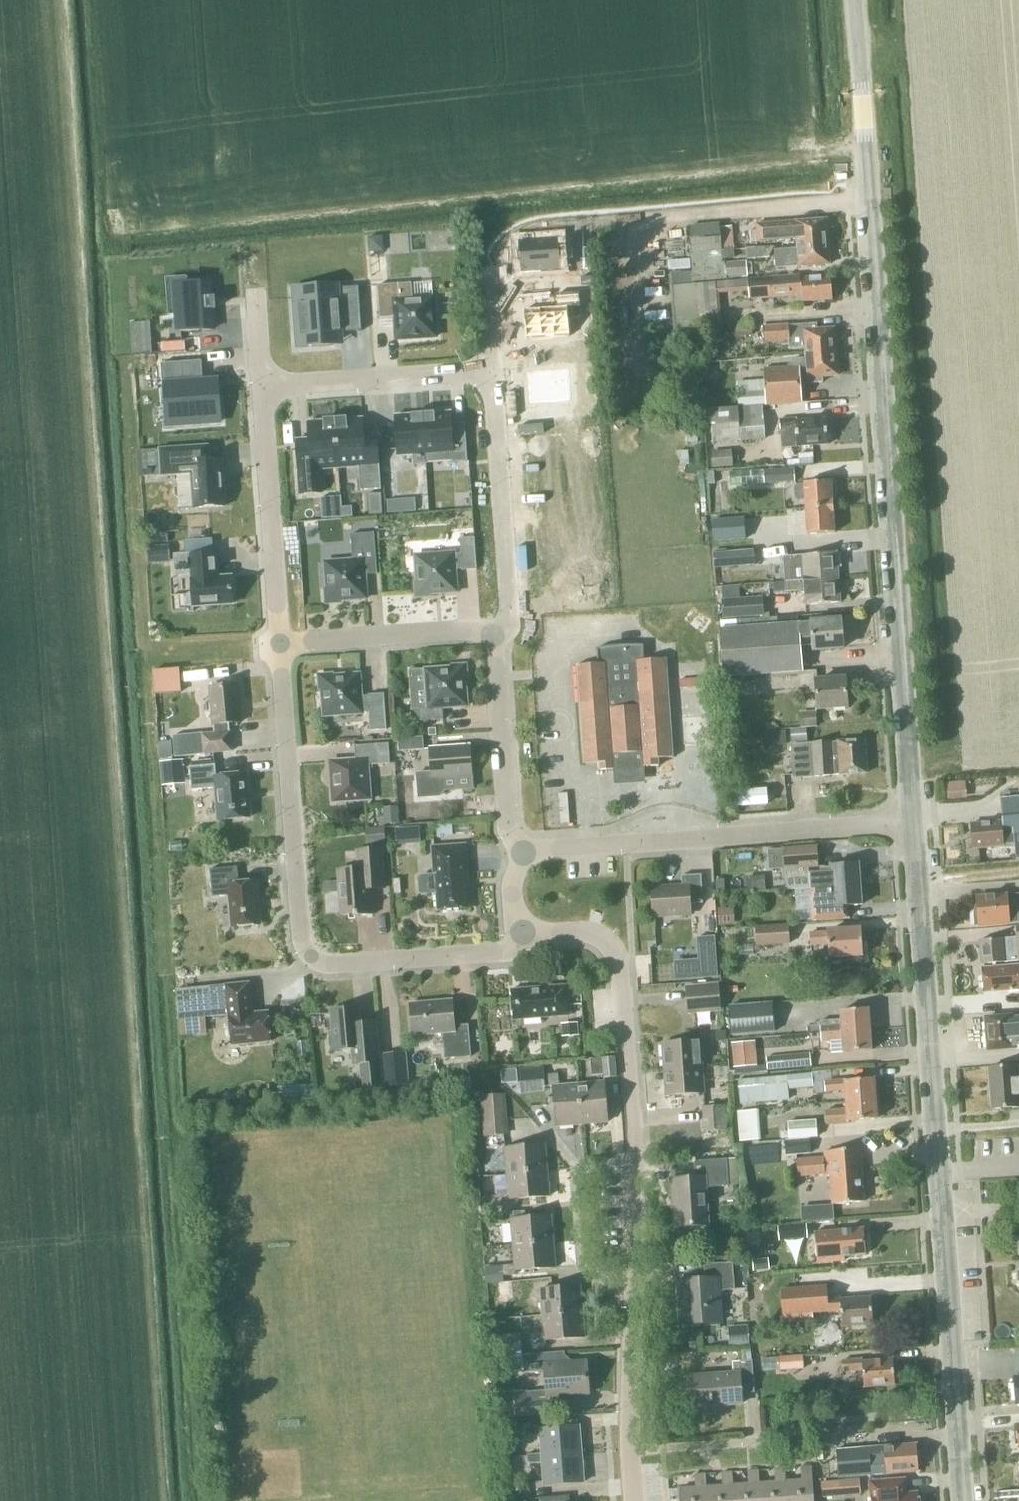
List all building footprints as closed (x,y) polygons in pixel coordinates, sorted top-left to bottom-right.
[(796,244),(827,242),(826,219),(795,221),(795,222),(756,225),(757,241),(796,239),(796,244)] [(689,226),(691,253),(721,251),(719,224),(689,226)] [(367,238),(368,253),(383,252),(382,237),(367,238)] [(559,240),(519,242),(522,271),(561,269),(559,240)] [(798,267),(829,264),(827,242),(796,244),(797,249),(774,251),(775,268),(798,266),(798,267)] [(763,248),(745,250),(746,261),(764,259),(769,258),(768,248),(763,248)] [(679,273),(680,285),(748,278),(747,262),(722,263),(721,251),(691,253),(691,272),(679,273)] [(800,275),(747,279),(748,292),(748,299),(796,296),(796,302),(832,300),(830,276),(800,279),(800,275)] [(581,286),(592,285),(592,277),(580,278),(581,286)] [(715,282),(672,286),(675,329),(718,326),(715,282)] [(209,284),(177,286),(181,332),(213,330),(211,310),(213,310),(215,310),(214,298),(212,298),(210,298),(209,284)] [(394,342),(438,339),(435,297),(412,298),(411,284),(378,287),(380,319),(392,318),(394,342)] [(358,288),(335,289),(335,297),(294,299),(297,347),(333,345),(332,334),(339,333),(341,333),(361,331),(358,288)] [(556,307),(524,309),(526,338),(571,335),(569,317),(581,316),(580,292),(556,294),(556,307)] [(149,356),(147,324),(133,325),(127,325),(129,357),(135,357),(149,356)] [(734,325),(735,338),(752,336),(751,324),(734,325)] [(835,352),(834,329),(816,330),(816,324),(788,326),(788,325),(762,327),(763,343),(780,341),(780,345),(788,345),(788,350),(804,348),(805,354),(835,352)] [(837,376),(835,352),(805,354),(805,358),(792,359),(792,362),(787,363),(787,368),(762,369),(764,392),(737,394),(738,407),(801,402),(800,384),(822,383),(821,377),(837,376)] [(200,362),(160,365),(162,387),(170,386),(173,426),(219,423),(217,390),(216,381),(211,381),(202,382),(202,380),(200,362)] [(568,370),(529,373),(531,402),(570,399),(568,370)] [(712,443),(764,439),(762,407),(710,410),(712,443)] [(451,425),(450,413),(422,415),(426,463),(452,461),(452,463),(466,462),(464,424),(451,425)] [(426,463),(422,415),(394,417),(397,457),(412,456),(413,466),(426,465),(426,463)] [(363,418),(335,420),(338,470),(358,468),(360,491),(381,490),(378,448),(376,434),(364,435),(363,418)] [(781,448),(827,445),(825,419),(796,421),(795,419),(779,420),(781,448)] [(307,439),(295,439),(296,455),(299,496),(320,494),(318,471),(338,470),(335,420),(306,422),(307,439)] [(572,422),(564,423),(565,435),(573,434),(572,422)] [(564,423),(556,423),(557,436),(565,435),(564,423)] [(566,443),(541,444),(543,475),(568,473),(566,443)] [(193,510),(225,508),(222,460),(197,461),(196,447),(159,449),(160,464),(148,465),(149,477),(191,475),(193,510)] [(711,469),(733,467),(732,451),(710,452),(711,469)] [(795,482),(794,468),(763,471),(764,484),(795,482)] [(805,509),(832,507),(831,481),(803,483),(803,485),(797,485),(795,488),(795,498),(798,500),(804,499),(805,509)] [(387,513),(399,512),(398,499),(386,500),(387,513)] [(352,517),(351,507),(341,508),(342,518),(352,517)] [(807,534),(834,532),(832,507),(805,509),(807,534)] [(341,508),(331,508),(332,519),(342,518),(341,508)] [(571,511),(563,512),(563,524),(571,524),(571,511)] [(579,511),(571,511),(571,524),(580,523),(579,511)] [(712,521),(713,541),(745,539),(744,519),(712,521)] [(167,533),(157,534),(158,544),(167,543),(167,533)] [(365,575),(377,574),(374,533),(350,535),(352,560),(325,562),(326,588),(324,589),(325,604),(340,603),(340,600),(366,598),(365,575)] [(430,594),(456,592),(455,570),(462,569),(462,570),(476,569),(474,537),(459,538),(460,552),(415,556),(416,582),(414,582),(415,597),(430,596),(430,594)] [(168,546),(146,547),(146,553),(158,552),(159,564),(170,563),(168,546)] [(755,566),(754,550),(712,553),(714,569),(755,566)] [(192,608),(234,605),(232,575),(217,577),(215,552),(173,555),(175,577),(190,576),(192,608)] [(802,556),(783,557),(784,568),(785,581),(838,577),(837,568),(841,567),(840,554),(836,555),(836,552),(802,555),(802,556)] [(805,605),(839,602),(838,577),(785,581),(785,592),(798,591),(804,594),(805,605)] [(764,617),(762,597),(721,600),(723,619),(764,617)] [(812,650),(843,648),(841,620),(810,623),(810,624),(798,624),(720,629),(723,677),(802,672),(799,639),(811,638),(812,650)] [(673,758),(669,697),(666,658),(644,660),(643,645),(630,645),(618,645),(607,646),(596,648),(597,664),(575,666),(582,764),(597,763),(597,771),(619,769),(620,776),(637,775),(637,768),(659,766),(658,759),(673,758)] [(442,708),(466,706),(465,680),(467,679),(466,664),(451,665),(451,668),(425,670),(427,708),(418,709),(419,721),(443,720),(442,708)] [(155,671),(157,694),(183,693),(182,669),(155,671)] [(816,709),(847,706),(845,679),(816,681),(815,671),(772,674),(773,689),(809,687),(809,693),(815,692),(816,709)] [(321,690),(323,716),(362,713),(362,712),(369,711),(370,731),(386,729),(383,694),(367,695),(368,696),(361,697),(359,674),(333,676),(333,674),(317,675),(319,690),(321,690)] [(679,689),(706,687),(705,679),(679,681),(679,689)] [(204,753),(231,751),(229,732),(228,723),(241,722),(237,684),(209,687),(212,725),(213,724),(214,733),(202,734),(204,753)] [(816,727),(816,711),(799,712),(799,728),(816,727)] [(790,731),(790,743),(807,742),(806,730),(790,731)] [(397,739),(398,751),(423,750),(422,737),(397,739)] [(811,743),(795,744),(790,745),(791,758),(788,761),(789,769),(792,772),(793,778),(866,773),(864,739),(837,741),(837,742),(830,742),(811,743)] [(173,761),(171,741),(158,742),(159,762),(173,761)] [(367,765),(379,764),(390,763),(388,743),(354,746),(355,760),(329,761),(332,802),(370,799),(367,765)] [(431,772),(416,773),(417,779),(418,797),(439,796),(443,791),(443,790),(442,777),(471,775),(469,746),(429,749),(431,772)] [(184,766),(183,766),(182,760),(159,762),(161,786),(186,784),(184,766)] [(218,820),(249,817),(245,774),(215,776),(214,764),(189,767),(191,790),(215,788),(218,820)] [(743,777),(742,764),(731,765),(732,778),(743,777)] [(472,788),(471,775),(442,777),(443,790),(472,788)] [(780,778),(764,778),(764,786),(781,785),(780,778)] [(969,824),(971,849),(1003,846),(1003,844),(1012,843),(1013,857),(1018,856),(1018,798),(1000,799),(1001,821),(969,824)] [(398,824),(397,807),(383,808),(384,825),(398,824)] [(422,843),(421,824),(399,826),(400,844),(422,843)] [(436,837),(452,836),(451,825),(436,826),(436,837)] [(385,843),(384,827),(365,829),(366,844),(385,843)] [(466,879),(467,879),(465,845),(431,847),(433,875),(421,876),(417,878),(418,894),(423,895),(434,894),(436,894),(437,910),(468,908),(466,879)] [(783,869),(782,869),(784,890),(793,889),(809,888),(859,884),(859,879),(863,876),(862,867),(858,864),(830,866),(818,867),(817,846),(782,848),(783,869)] [(371,889),(384,888),(382,850),(356,851),(357,869),(337,871),(340,915),(354,914),(354,916),(372,915),(371,889)] [(259,924),(255,881),(238,883),(237,867),(209,869),(212,897),(228,895),(231,927),(259,924)] [(652,917),(690,915),(689,904),(702,903),(700,875),(681,876),(681,887),(651,889),(652,917)] [(724,880),(715,880),(715,893),(724,893),(724,880)] [(859,884),(809,888),(810,896),(812,920),(820,920),(846,918),(846,906),(861,905),(859,884)] [(1018,907),(1018,894),(975,897),(977,925),(1018,922),(1017,907),(1018,907)] [(720,910),(723,923),(736,920),(733,907),(720,910)] [(756,946),(788,944),(787,925),(755,928),(756,946)] [(862,952),(864,951),(863,942),(861,943),(860,929),(827,932),(809,933),(810,945),(828,944),(829,962),(843,961),(843,957),(862,955),(862,952)] [(1018,961),(1018,933),(1015,933),(1015,938),(978,941),(980,964),(1018,961)] [(716,978),(713,938),(696,939),(698,961),(698,965),(691,965),(692,980),(716,978)] [(980,968),(982,992),(1018,990),(1018,965),(980,968)] [(810,992),(821,991),(820,977),(809,978),(810,992)] [(270,1041),(267,1011),(251,1013),(249,983),(175,989),(178,1020),(228,1015),(231,1045),(270,1041)] [(721,1012),(718,983),(684,986),(687,1015),(721,1012)] [(510,990),(512,1020),(569,1015),(566,985),(510,990)] [(470,1057),(467,1025),(453,1026),(451,1000),(409,1004),(412,1036),(442,1033),(444,1059),(470,1057)] [(774,1033),(772,1002),(728,1006),(730,1036),(774,1033)] [(375,1022),(359,1023),(358,1008),(329,1011),(331,1033),(328,1033),(329,1051),(349,1049),(350,1066),(359,1065),(361,1088),(381,1086),(375,1022)] [(840,1020),(819,1022),(819,1025),(820,1033),(869,1030),(868,1009),(840,1011),(840,1020)] [(1010,1018),(1010,1016),(984,1018),(987,1050),(1012,1048),(1012,1046),(1018,1046),(1018,1018),(1010,1018)] [(578,1036),(578,1022),(560,1023),(561,1037),(578,1036)] [(869,1030),(820,1033),(820,1041),(830,1040),(831,1053),(843,1052),(871,1050),(869,1030)] [(663,1070),(701,1066),(699,1041),(662,1044),(663,1070)] [(756,1066),(754,1041),(731,1043),(733,1068),(756,1066)] [(408,1085),(405,1053),(381,1055),(384,1087),(408,1085)] [(811,1067),(810,1054),(765,1058),(766,1071),(811,1067)] [(591,1076),(603,1076),(603,1078),(615,1077),(614,1057),(590,1059),(591,1076)] [(1018,1108),(1018,1065),(988,1068),(990,1084),(989,1084),(990,1094),(990,1093),(992,1110),(1018,1108)] [(701,1066),(663,1070),(665,1095),(703,1093),(701,1066)] [(543,1067),(531,1068),(533,1094),(545,1093),(543,1067)] [(533,1094),(531,1068),(519,1069),(521,1095),(533,1094)] [(581,1124),(578,1084),(558,1086),(557,1073),(547,1074),(548,1087),(552,1087),(555,1126),(581,1124)] [(740,1104),(775,1101),(789,1100),(788,1090),(813,1088),(812,1073),(786,1075),(786,1076),(773,1077),(738,1080),(740,1104)] [(470,1077),(454,1079),(455,1092),(471,1090),(470,1077)] [(846,1101),(874,1099),(873,1078),(845,1080),(845,1079),(823,1081),(824,1091),(845,1089),(846,1101)] [(581,1124),(607,1122),(603,1082),(578,1084),(581,1124)] [(508,1135),(505,1094),(482,1096),(485,1136),(508,1135)] [(848,1121),(875,1119),(874,1099),(846,1101),(847,1109),(825,1110),(826,1123),(848,1122),(848,1121)] [(727,1130),(725,1105),(701,1107),(703,1132),(727,1130)] [(760,1140),(758,1110),(737,1112),(739,1142),(760,1140)] [(817,1138),(816,1120),(787,1122),(788,1140),(817,1138)] [(506,1174),(546,1170),(544,1144),(504,1148),(506,1174)] [(863,1202),(863,1199),(859,1149),(824,1151),(824,1157),(795,1159),(797,1176),(825,1174),(826,1176),(830,1176),(832,1204),(863,1202)] [(708,1225),(706,1199),(705,1187),(728,1186),(726,1160),(694,1162),(695,1178),(670,1179),(671,1199),(674,1199),(676,1227),(708,1225)] [(508,1199),(514,1199),(548,1196),(546,1170),(506,1174),(507,1193),(495,1194),(496,1205),(509,1203),(508,1199)] [(512,1245),(552,1242),(550,1216),(510,1219),(512,1245)] [(807,1239),(806,1224),(779,1226),(780,1241),(807,1239)] [(865,1251),(867,1251),(866,1242),(864,1242),(863,1229),(830,1232),(815,1234),(817,1262),(832,1261),(832,1262),(844,1261),(843,1257),(865,1255),(865,1251)] [(514,1271),(554,1268),(552,1242),(512,1245),(513,1264),(501,1265),(502,1276),(515,1275),(514,1271)] [(768,1259),(751,1260),(752,1272),(769,1271),(768,1259)] [(718,1291),(733,1290),(732,1263),(704,1265),(705,1279),(677,1281),(678,1296),(682,1295),(684,1325),(720,1323),(718,1291)] [(514,1301),(512,1283),(496,1284),(498,1303),(514,1301)] [(541,1315),(581,1312),(579,1286),(539,1289),(541,1315)] [(841,1327),(872,1325),(870,1297),(840,1300),(839,1296),(827,1297),(826,1286),(780,1290),(782,1315),(827,1312),(828,1312),(840,1311),(841,1327)] [(544,1341),(583,1337),(581,1312),(541,1315),(543,1334),(530,1335),(531,1345),(544,1344),(544,1341)] [(748,1326),(727,1327),(729,1347),(749,1346),(748,1326)] [(492,1337),(494,1357),(522,1355),(521,1334),(492,1337)] [(554,1353),(522,1355),(523,1363),(524,1372),(544,1371),(545,1390),(546,1396),(549,1396),(588,1393),(585,1362),(572,1363),(563,1364),(562,1352),(554,1353)] [(803,1356),(777,1357),(762,1358),(762,1371),(804,1369),(803,1356)] [(862,1359),(841,1361),(842,1371),(862,1370),(863,1387),(894,1385),(894,1381),(896,1381),(896,1373),(893,1373),(892,1359),(862,1361),(862,1359)] [(733,1374),(693,1377),(695,1407),(742,1404),(741,1394),(754,1393),(751,1361),(739,1362),(732,1362),(733,1374)] [(526,1391),(502,1393),(502,1395),(504,1418),(551,1414),(550,1400),(527,1402),(526,1392),(526,1391)] [(541,1457),(580,1454),(578,1426),(539,1429),(539,1426),(524,1427),(525,1436),(539,1435),(541,1454),(541,1457)] [(869,1448),(835,1451),(837,1478),(885,1474),(918,1472),(916,1445),(883,1447),(883,1448),(869,1449),(869,1448)] [(583,1482),(580,1454),(541,1457),(541,1454),(526,1455),(527,1464),(542,1463),(543,1485),(583,1482)] [(810,1467),(800,1467),(801,1480),(785,1481),(784,1481),(786,1500),(813,1500),(810,1467)] [(785,1481),(784,1469),(774,1469),(774,1482),(758,1483),(759,1500),(786,1500),(784,1481),(785,1481)] [(758,1483),(758,1471),(747,1471),(748,1484),(732,1485),(733,1500),(759,1500),(758,1483)] [(732,1485),(731,1472),(721,1473),(722,1486),(706,1487),(705,1487),(706,1500),(733,1500),(732,1485)] [(706,1487),(705,1474),(694,1475),(695,1488),(678,1489),(679,1500),(706,1500),(705,1487),(706,1487)] [(869,1481),(870,1500),(919,1500),(918,1493),(906,1494),(905,1479),(869,1481)] [(834,1481),(820,1482),(821,1498),(835,1497),(834,1481)]
